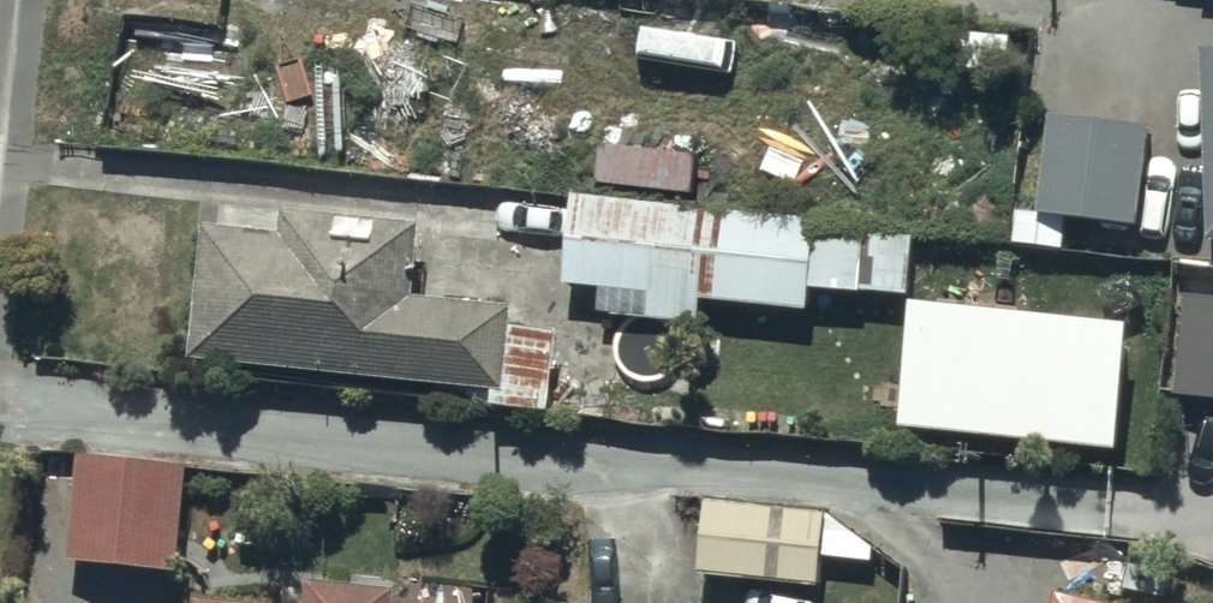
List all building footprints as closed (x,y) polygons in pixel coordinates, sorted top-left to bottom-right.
[(228,0),(225,0),(209,139),(426,164),(441,29),(228,0)] [(1155,120),(1052,106),(1039,208),(1141,222),(1155,120)] [(826,214),(577,188),(568,277),(608,281),(606,306),(708,316),(710,296),(815,306),(818,282),(914,292),(920,233),(825,223),(826,214)] [(291,231),(217,222),(200,355),(517,394),(527,312),(427,300),(436,223),(294,206),(291,231)] [(1179,287),(1170,392),(1212,395),(1212,289),(1179,287)] [(198,461),(87,451),(77,551),(188,562),(198,461)] [(833,503),(714,496),(709,578),(867,586),(869,551),(830,549),(833,503)] [(409,594),(319,585),(317,602),(408,602),(409,594)]
